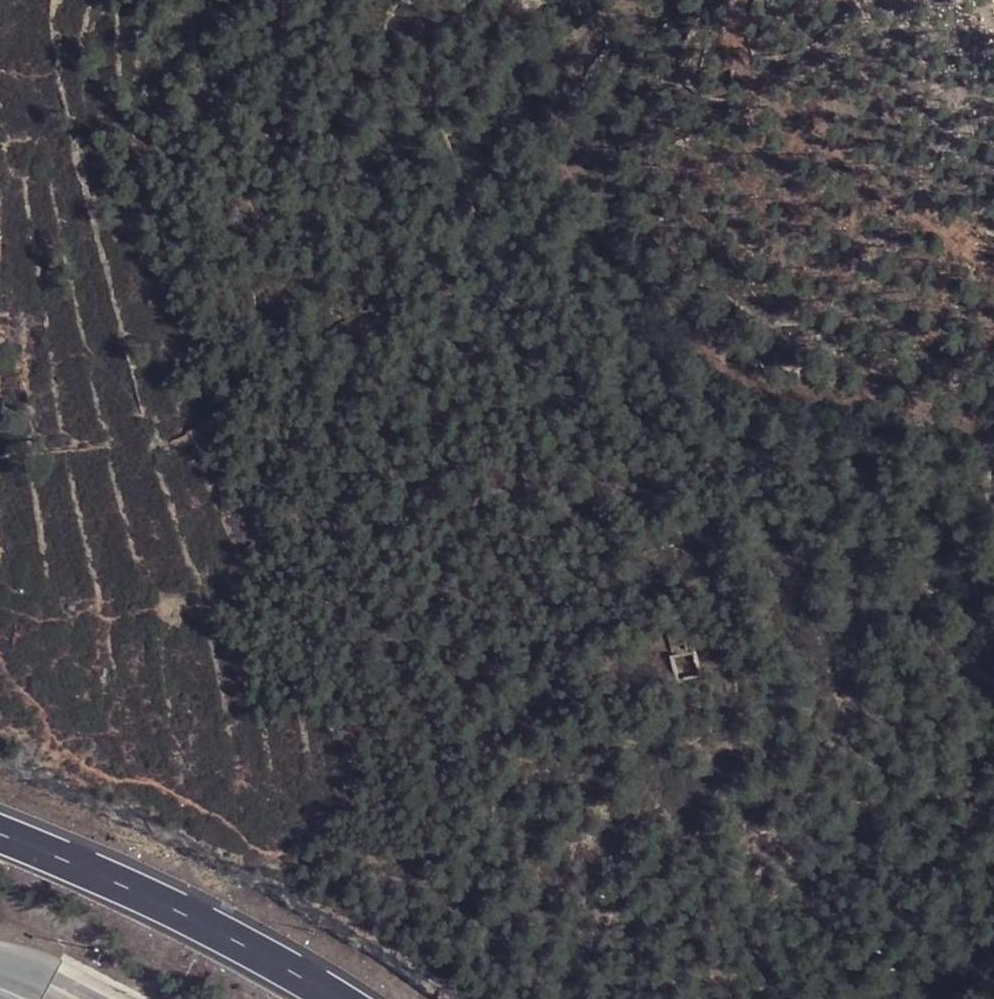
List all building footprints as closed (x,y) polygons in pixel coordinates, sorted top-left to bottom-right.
[(695,647),(669,653),(667,653),(673,679),(702,675),(695,647)]
